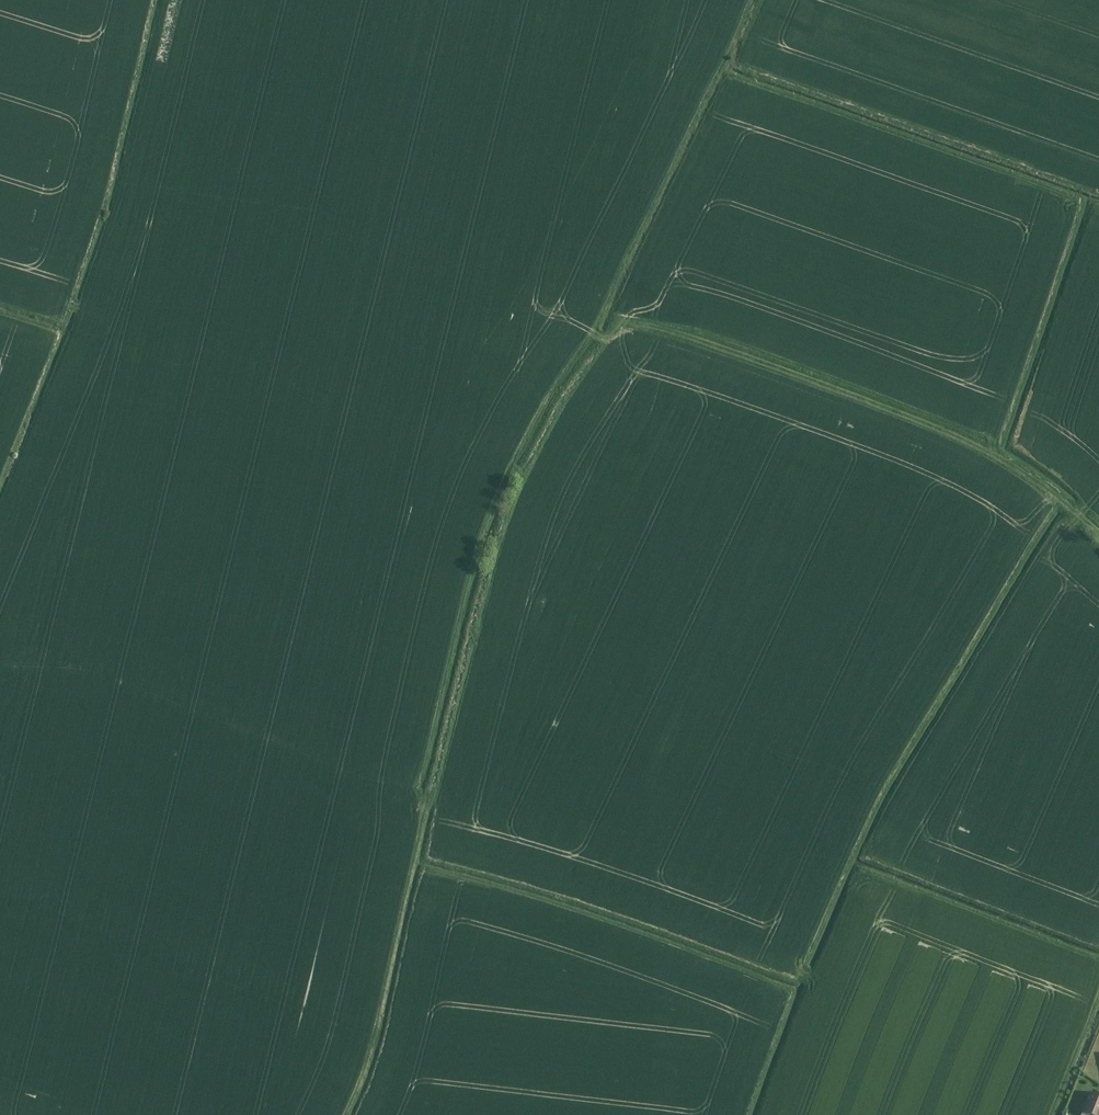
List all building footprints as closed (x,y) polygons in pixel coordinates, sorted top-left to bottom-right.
[(1085,1114),(1098,1114),(1098,1094),(1093,1092),(1084,1114),(1085,1114)]
